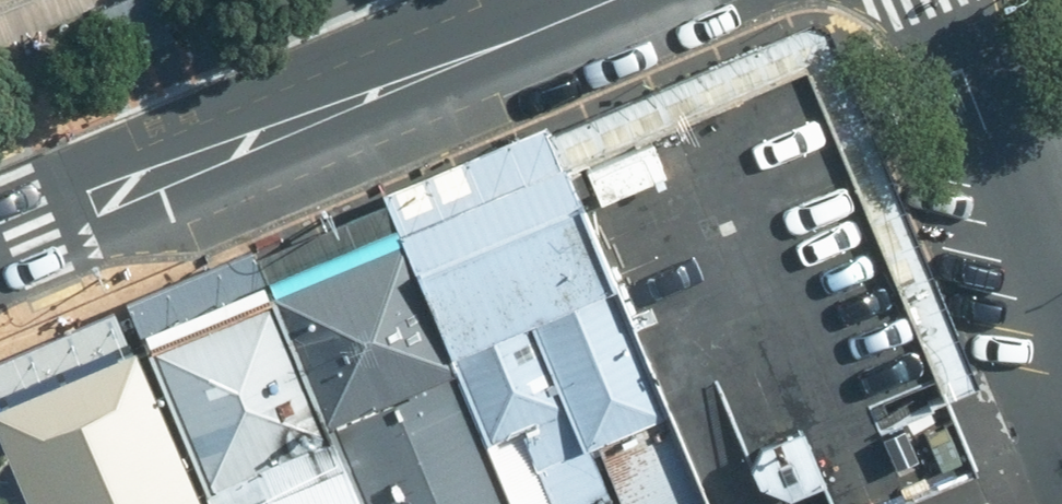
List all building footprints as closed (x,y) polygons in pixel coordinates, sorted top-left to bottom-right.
[(567,177),(706,503),(902,503),(979,472),(810,75),(567,177)] [(510,503),(706,503),(567,177),(564,162),(399,228),(407,248),(510,503)] [(407,248),(278,302),(362,503),(510,503),(407,248)] [(216,503),(362,503),(278,302),(151,355),(216,503)] [(15,503),(201,503),(138,355),(0,412),(0,469),(15,503)]
